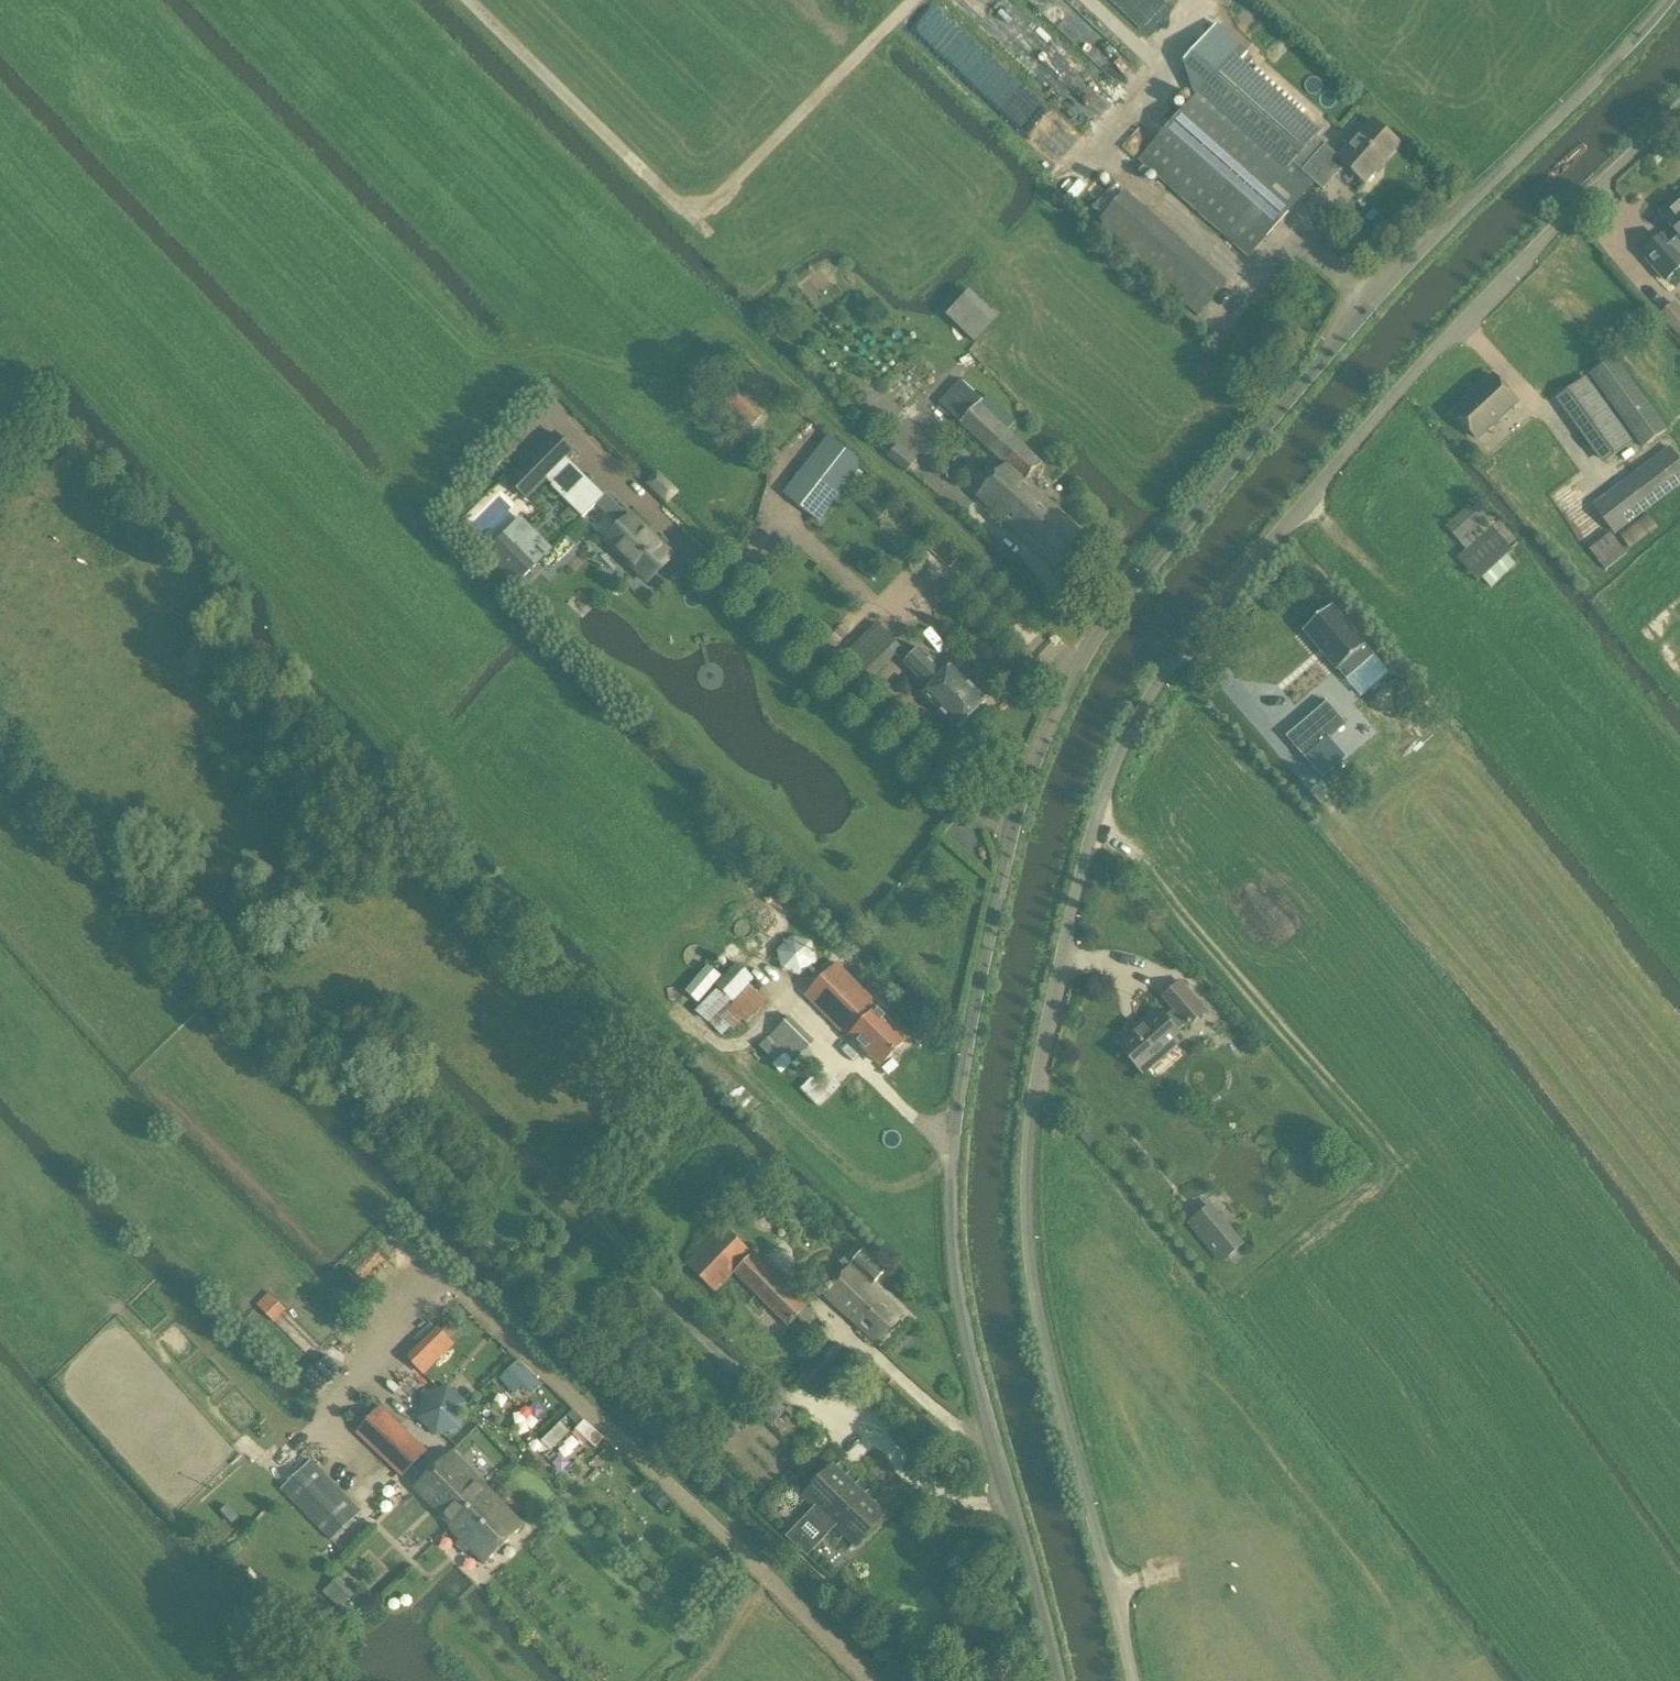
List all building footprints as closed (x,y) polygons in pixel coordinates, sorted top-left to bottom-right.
[(1195,96),(1139,159),(1250,257),(1315,183),(1323,191),(1345,165),(1365,183),(1399,145),(1372,121),(1340,158),(1316,137),(1319,134),(1238,64),(1248,52),(1217,25),(1184,63),(1195,96)] [(1641,254),(1665,281),(1679,268),(1679,200),(1673,206),(1671,203),(1659,214),(1673,231),(1663,240),(1660,237),(1641,254)] [(1002,312),(973,284),(948,310),(977,338),(1002,312)] [(1675,302),(1659,316),(1679,339),(1679,308),(1675,302)] [(1643,447),(1666,430),(1614,357),(1590,374),(1643,447)] [(1493,375),(1453,412),(1477,438),(1517,401),(1493,375)] [(1606,461),(1632,442),(1585,377),(1559,395),(1606,461)] [(960,379),(939,403),(1006,465),(978,497),(1062,574),(1092,541),(1053,506),(1041,496),(1026,482),(1041,464),(1006,431),(1014,422),(986,395),(982,400),(960,379)] [(763,416),(732,387),(721,399),(752,428),(763,416)] [(555,434),(508,480),(527,499),(545,481),(583,518),(596,504),(619,528),(606,541),(647,582),(674,556),(632,515),(629,518),(605,494),(603,495),(567,459),(573,452),(555,434)] [(829,435),(783,493),(819,521),(865,464),(829,435)] [(1670,447),(1592,506),(1614,534),(1679,483),(1679,461),(1670,447)] [(1532,558),(1488,506),(1455,534),(1477,560),(1469,566),(1491,592),(1532,558)] [(490,549),(482,557),(513,588),(521,580),(536,564),(552,549),(521,517),(505,533),(490,549)] [(1331,606),(1303,631),(1346,680),(1374,656),(1331,606)] [(903,649),(877,623),(842,658),(867,684),(903,649)] [(958,730),(987,700),(951,666),(944,672),(919,648),(904,664),(929,688),(922,695),(958,730)] [(1328,702),(1286,737),(1304,758),(1325,740),(1345,723),(1328,702)] [(1325,740),(1304,758),(1322,780),(1343,762),(1325,740)] [(732,1001),(753,978),(737,963),(716,986),(732,1001)] [(881,1065),(907,1040),(878,1011),(881,1008),(836,963),(804,995),(848,1039),(852,1036),(881,1065)] [(1189,1025),(1206,1011),(1181,982),(1164,997),(1174,1008),(1164,1017),(1158,1010),(1118,1044),(1143,1073),(1183,1038),(1177,1032),(1187,1023),(1189,1025)] [(816,1043),(790,1018),(770,1038),(796,1063),(816,1043)] [(1201,1228),(1198,1231),(1203,1238),(1222,1261),(1228,1257),(1242,1245),(1223,1222),(1217,1215),(1201,1228)] [(788,1325),(806,1305),(723,1224),(686,1264),(715,1292),(734,1272),(788,1325)] [(845,1271),(823,1294),(876,1344),(904,1316),(873,1284),(886,1270),(865,1250),(858,1244),(840,1263),(845,1271)] [(424,1394),(418,1418),(436,1436),(460,1428),(466,1404),(448,1387),(424,1394)] [(402,1477),(427,1451),(380,1406),(355,1432),(402,1477)] [(484,1565),(522,1527),(451,1453),(414,1489),(451,1527),(449,1528),(484,1565)] [(311,1462),(282,1490),(332,1540),(360,1512),(311,1462)] [(885,1512),(836,1466),(811,1492),(820,1501),(794,1529),(787,1536),(807,1555),(814,1548),(834,1527),(854,1545),(885,1512)]
